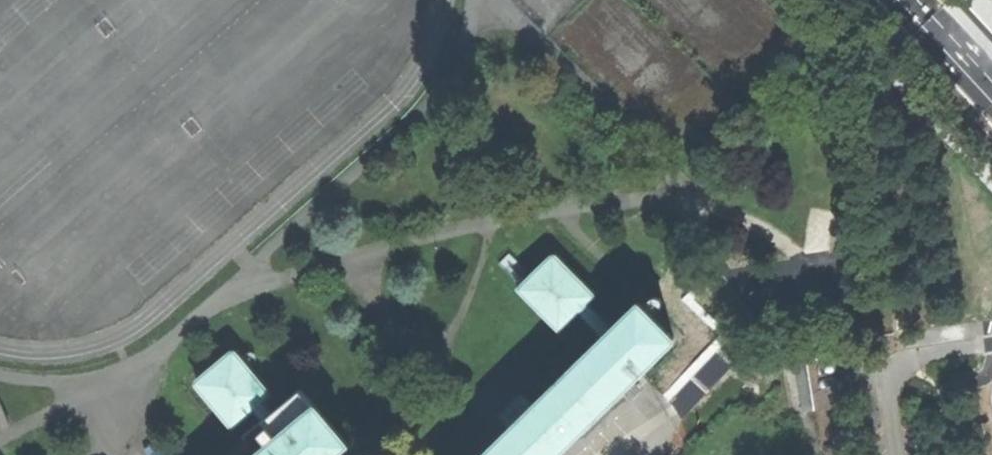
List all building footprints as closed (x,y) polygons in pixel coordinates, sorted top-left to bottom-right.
[(595,327),(603,319),(578,293),(584,287),(544,246),(509,281),(549,321),(569,302),(595,327)] [(603,319),(595,327),(545,377),(489,433),(466,454),(537,454),(627,365),(664,328),(636,300),(631,296),(629,293),(627,295),(603,319)] [(269,430),(277,423),(253,396),(261,389),(225,347),(188,379),(224,421),(245,403),(269,430)] [(803,411),(814,409),(813,402),(805,348),(794,350),(803,411)] [(306,399),(277,423),(269,430),(240,454),(320,454),(340,438),(306,399)] [(9,423),(0,402),(0,428),(9,423)]
